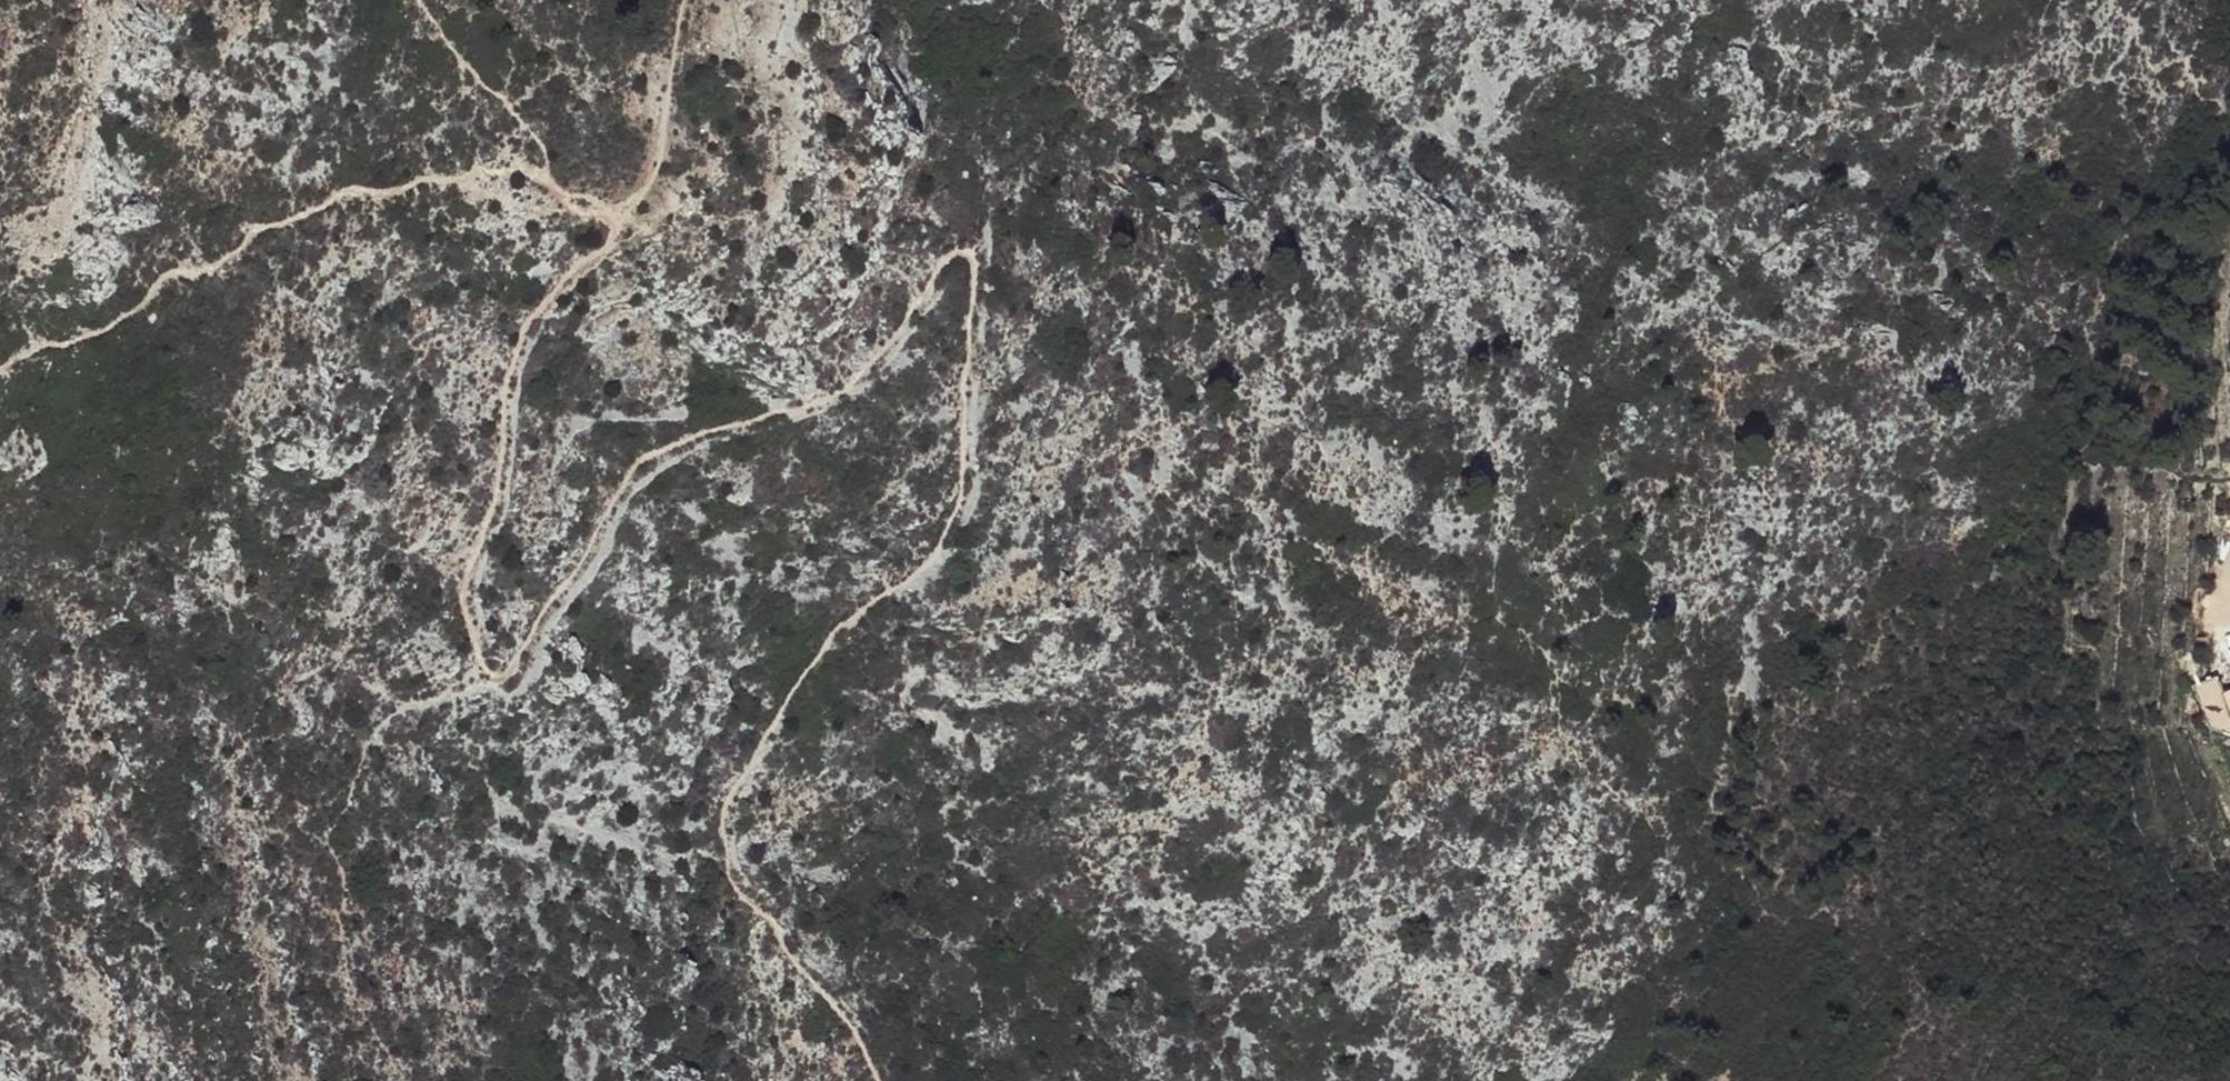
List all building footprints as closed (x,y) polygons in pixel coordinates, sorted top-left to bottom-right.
[(2228,720),(2229,719),(2229,686),(2216,691),(2228,720)]
